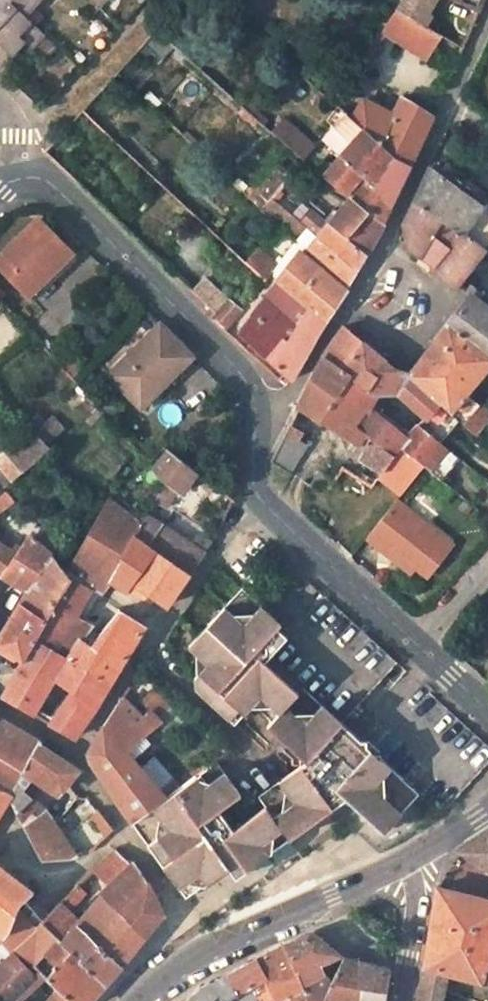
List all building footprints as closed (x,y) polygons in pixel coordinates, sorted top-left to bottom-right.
[(19,38),(26,45),(38,31),(21,13),(32,0),(0,0),(0,58),(19,38)] [(397,8),(420,22),(432,0),(402,0),(397,8)] [(477,9),(480,0),(467,0),(477,9)] [(420,22),(397,8),(355,72),(383,88),(409,45),(424,61),(440,33),(432,29),(420,22)] [(440,15),(432,29),(440,33),(462,46),(468,32),(440,15)] [(299,158),(312,145),(284,120),(279,123),(253,101),(246,108),(299,158)] [(399,101),(390,119),(380,143),(389,155),(408,165),(431,115),(399,101)] [(352,143),(341,156),(391,203),(408,165),(389,155),(380,143),(343,110),(330,123),(352,143)] [(327,174),(350,194),(384,218),(391,203),(341,156),(327,174)] [(460,232),(483,248),(487,245),(487,208),(429,167),(415,201),(439,217),(460,232)] [(350,194),(328,220),(366,254),(384,218),(350,194)] [(276,218),(278,217),(284,208),(270,198),(263,206),(276,218)] [(439,217),(415,201),(403,222),(408,248),(419,256),(439,217)] [(316,229),(324,216),(308,206),(300,219),(316,229)] [(308,227),(284,208),(278,217),(301,236),(308,227)] [(72,252),(40,219),(0,258),(0,264),(29,294),(72,252)] [(328,220),(317,234),(357,269),(366,254),(328,220)] [(432,266),(457,285),(477,257),(483,248),(460,232),(432,266)] [(293,289),(310,304),(328,319),(357,269),(317,234),(303,252),(299,250),(284,271),(280,278),(293,289)] [(446,321),(487,355),(487,305),(478,298),(487,285),(487,266),(477,257),(457,285),(467,294),(446,321)] [(267,277),(272,271),(263,264),(259,269),(267,277)] [(272,271),(280,278),(284,271),(277,264),(272,271)] [(294,378),(328,319),(310,304),(301,318),(293,316),(281,333),(270,323),(293,289),(280,278),(242,331),(285,371),(294,378)] [(226,327),(234,319),(223,308),(219,312),(218,314),(215,317),(226,327)] [(487,362),(487,355),(446,321),(409,367),(460,420),(472,428),(487,408),(467,389),(487,362)] [(113,375),(136,399),(162,375),(170,381),(195,356),(165,322),(113,375)] [(326,355),(342,366),(364,341),(346,326),(326,355)] [(364,341),(342,366),(351,373),(366,384),(387,359),(364,341)] [(320,365),(315,375),(341,391),(351,373),(342,366),(326,355),(320,365)] [(442,441),(460,420),(409,367),(396,367),(387,359),(366,384),(376,391),(401,391),(426,414),(418,422),(442,441)] [(351,373),(341,391),(364,409),(355,423),(395,453),(402,445),(426,464),(441,475),(447,467),(437,458),(448,444),(442,441),(418,422),(407,435),(368,402),(376,391),(366,384),(351,373)] [(144,406),(170,381),(162,375),(136,399),(144,406)] [(382,469),(395,453),(355,423),(364,409),(341,391),(315,375),(300,404),(360,445),(356,451),(382,469)] [(38,428),(51,442),(67,428),(55,414),(38,428)] [(293,418),(286,432),(293,436),(301,424),(293,418)] [(11,452),(26,469),(53,444),(51,442),(38,428),(11,452)] [(293,436),(286,432),(271,462),(286,472),(305,442),(293,436)] [(132,539),(190,573),(209,544),(199,538),(194,543),(161,523),(163,520),(153,515),(159,504),(165,506),(176,489),(181,490),(198,468),(169,447),(156,465),(164,476),(139,525),(132,539)] [(26,469),(11,452),(0,462),(0,464),(15,480),(26,469)] [(17,500),(8,487),(0,491),(0,511),(17,500)] [(457,542),(399,500),(370,538),(401,560),(405,555),(420,565),(434,575),(457,542)] [(112,502),(79,564),(93,581),(90,588),(103,593),(111,580),(132,539),(139,525),(112,502)] [(30,587),(56,555),(43,545),(50,536),(46,532),(42,534),(38,529),(19,548),(17,546),(12,551),(0,542),(0,567),(7,574),(30,587)] [(170,602),(190,573),(132,539),(111,580),(126,589),(132,580),(160,597),(170,602)] [(23,601),(48,618),(72,575),(56,555),(30,587),(23,601)] [(405,555),(401,560),(415,571),(420,565),(405,555)] [(72,575),(48,618),(40,635),(67,652),(79,637),(90,642),(98,632),(87,624),(74,617),(90,588),(93,581),(79,564),(72,575)] [(132,580),(126,589),(156,604),(160,597),(132,580)] [(422,793),(370,744),(262,652),(281,632),(271,622),(274,618),(236,585),(182,643),(194,655),(196,667),(188,675),(189,686),(228,719),(243,702),(247,701),(263,701),(272,710),(264,719),(262,722),(293,751),(294,762),(253,793),(260,804),(228,828),(214,808),(228,796),(231,786),(212,761),(175,789),(132,821),(153,856),(178,886),(188,878),(203,881),(225,867),(233,876),(270,847),(266,832),(276,824),(287,835),(298,827),(287,815),(294,811),(308,819),(332,802),(341,794),(391,840),(422,793)] [(48,618),(23,601),(0,636),(0,644),(24,660),(40,635),(48,618)] [(86,665),(110,681),(145,624),(119,608),(98,632),(90,642),(79,637),(67,652),(86,665)] [(34,713),(53,677),(59,667),(78,679),(86,665),(67,652),(40,635),(24,660),(4,696),(34,713)] [(110,681),(86,665),(78,679),(72,687),(51,724),(74,736),(110,681)] [(59,667),(53,677),(63,682),(72,687),(78,679),(59,667)] [(133,721),(141,715),(123,698),(118,706),(133,721)] [(192,717),(174,701),(155,722),(171,735),(192,717)] [(263,701),(247,701),(264,719),(272,710),(263,701)] [(117,741),(126,750),(152,727),(141,715),(133,721),(118,706),(94,742),(91,752),(93,762),(117,741)] [(0,717),(0,788),(11,795),(17,784),(25,769),(62,790),(75,769),(0,717)] [(93,762),(132,821),(175,789),(169,783),(159,791),(152,781),(126,750),(117,741),(93,762)] [(159,791),(169,783),(161,774),(152,781),(159,791)] [(11,795),(27,824),(47,811),(17,784),(11,795)] [(11,795),(0,788),(0,813),(11,795)] [(112,826),(99,810),(93,817),(107,833),(112,826)] [(53,818),(47,811),(27,824),(46,858),(67,858),(78,854),(53,818)] [(266,832),(270,847),(287,835),(276,824),(266,832)] [(462,848),(487,864),(487,833),(462,848)] [(90,871),(110,884),(129,859),(113,847),(90,871)] [(134,861),(129,859),(110,884),(105,890),(145,932),(154,921),(163,911),(148,883),(134,861)] [(1,938),(23,905),(28,898),(33,890),(0,864),(0,937),(1,938)] [(185,896),(203,881),(188,878),(178,886),(185,896)] [(48,917),(42,923),(23,905),(1,938),(0,939),(0,944),(11,953),(19,960),(22,956),(30,963),(53,936),(61,944),(78,925),(79,923),(71,911),(86,893),(78,884),(48,917)] [(446,967),(487,978),(487,893),(440,885),(424,960),(446,967)] [(130,950),(145,932),(105,890),(79,923),(78,925),(118,965),(130,950)] [(28,898),(23,905),(42,923),(48,917),(28,898)] [(111,974),(118,965),(78,925),(61,944),(104,982),(111,974)] [(284,945),(304,984),(312,1000),(319,1000),(325,998),(331,982),(318,963),(334,953),(325,944),(315,934),(310,933),(284,945)] [(104,982),(61,944),(53,936),(30,963),(54,984),(74,1000),(88,1000),(94,994),(104,982)] [(11,953),(0,944),(0,964),(11,953)] [(284,945),(258,956),(227,974),(236,993),(225,1000),(226,1000),(271,1000),(304,984),(284,945)] [(18,999),(38,976),(19,960),(11,953),(0,964),(0,1000),(21,1000),(18,999)] [(325,998),(339,1000),(359,1000),(357,961),(348,958),(342,957),(331,982),(325,998)] [(419,1000),(443,1000),(447,983),(444,982),(446,967),(424,960),(419,1000)] [(357,961),(359,1000),(384,1000),(387,971),(372,966),(357,961)] [(227,974),(183,1000),(182,1000),(223,1000),(225,1000),(236,993),(227,974)] [(447,983),(443,1000),(487,1000),(447,983)] [(54,984),(40,1000),(74,1000),(54,984)] [(304,984),(271,1000),(312,1000),(304,984)]
